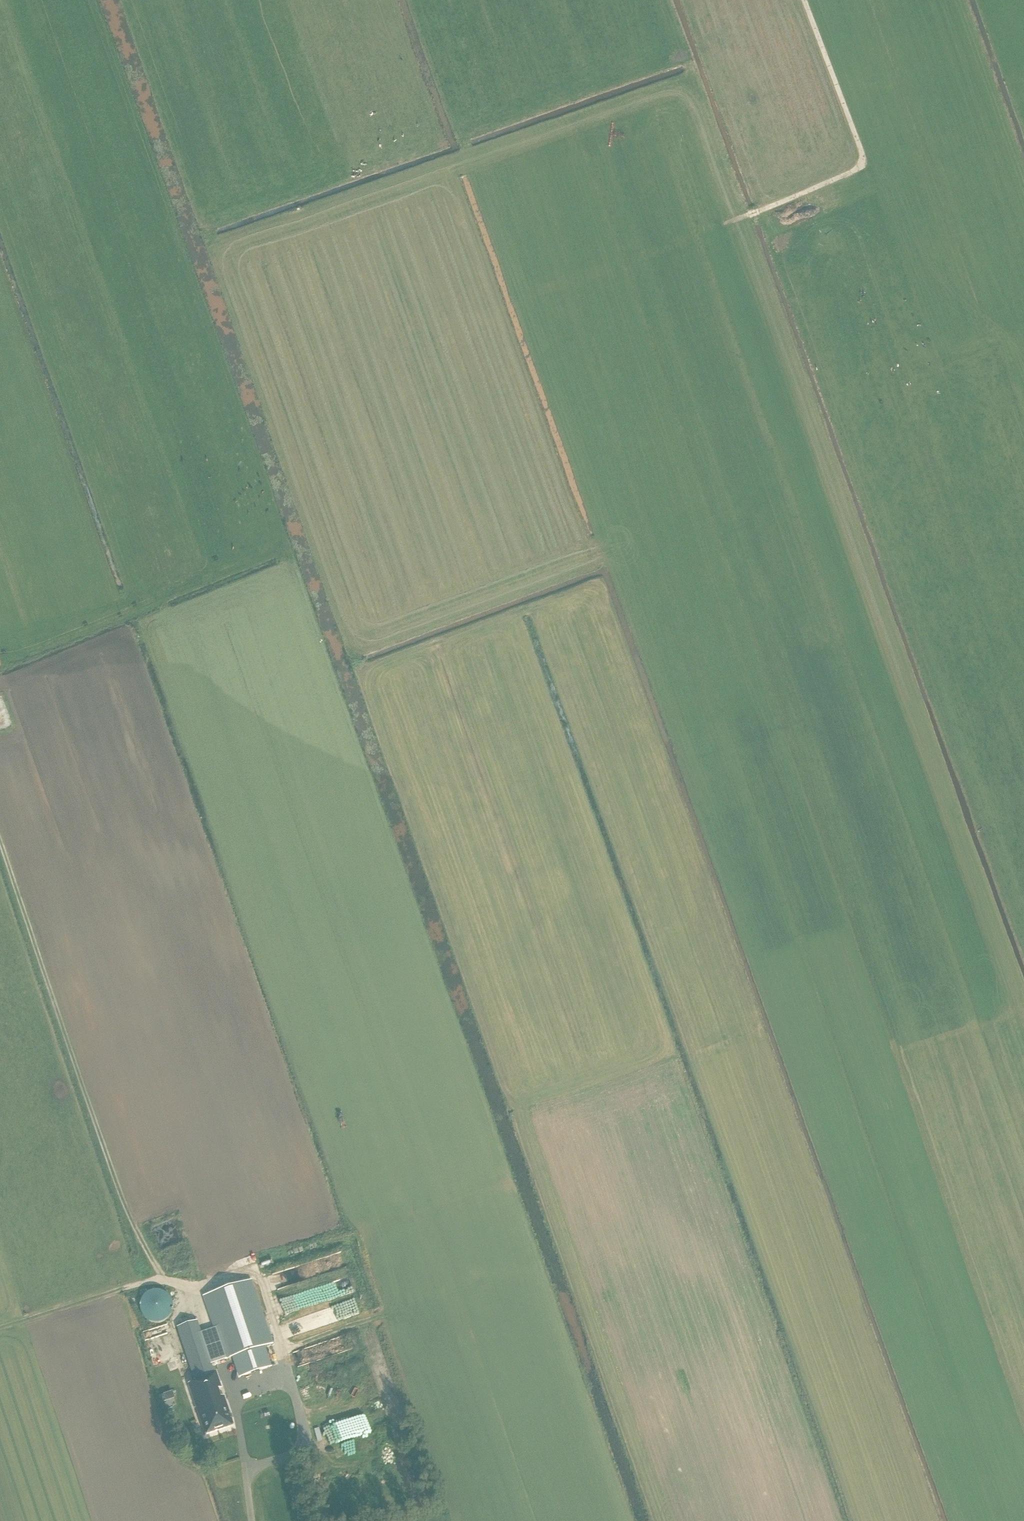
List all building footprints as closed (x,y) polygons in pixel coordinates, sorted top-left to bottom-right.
[(205,1435),(233,1425),(224,1396),(221,1397),(219,1389),(221,1388),(216,1372),(214,1373),(211,1364),(233,1357),(240,1377),(270,1367),(263,1347),(272,1344),(251,1281),(204,1296),(215,1329),(201,1334),(197,1321),(177,1327),(195,1382),(188,1384),(205,1435)] [(147,1320),(149,1322),(150,1322),(152,1323),(153,1323),(155,1323),(157,1323),(158,1323),(160,1323),(161,1322),(163,1322),(164,1321),(166,1320),(167,1319),(168,1318),(169,1317),(170,1315),(171,1314),(171,1312),(172,1311),(172,1309),(172,1308),(172,1306),(172,1304),(172,1303),(171,1301),(171,1300),(170,1298),(169,1297),(168,1296),(167,1295),(166,1294),(164,1293),(163,1292),(161,1291),(160,1291),(158,1291),(156,1291),(155,1291),(153,1291),(152,1291),(150,1292),(149,1292),(147,1293),(146,1294),(145,1295),(144,1296),(143,1297),(142,1299),(141,1300),(140,1302),(140,1303),(140,1305),(140,1307),(140,1308),(140,1310),(140,1311),(141,1313),(141,1314),(142,1316),(143,1317),(144,1318),(145,1319),(147,1320)]
